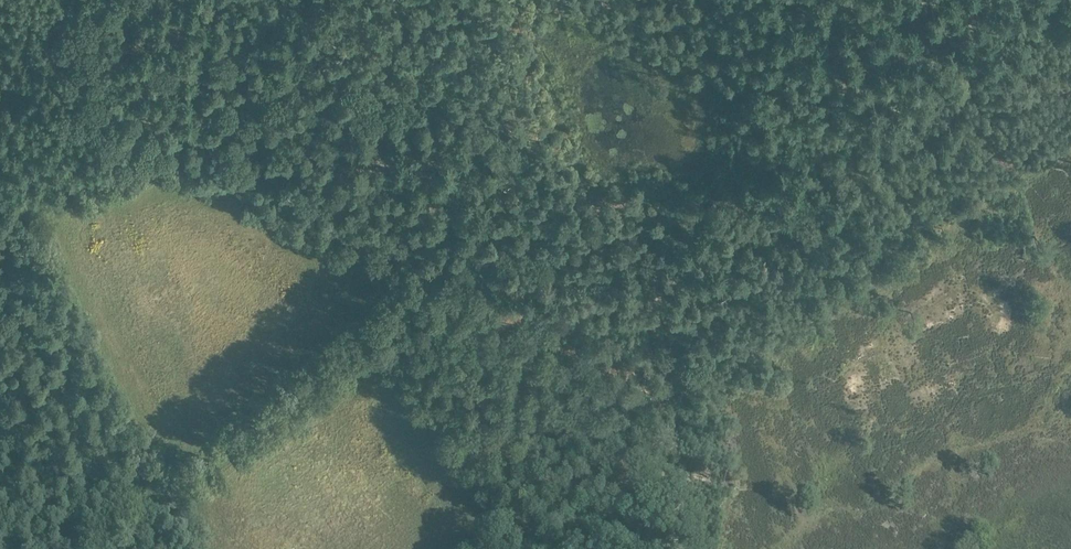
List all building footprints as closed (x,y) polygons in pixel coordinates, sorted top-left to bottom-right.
[(641,529),(632,528),(631,542),(639,543),(641,529)]
